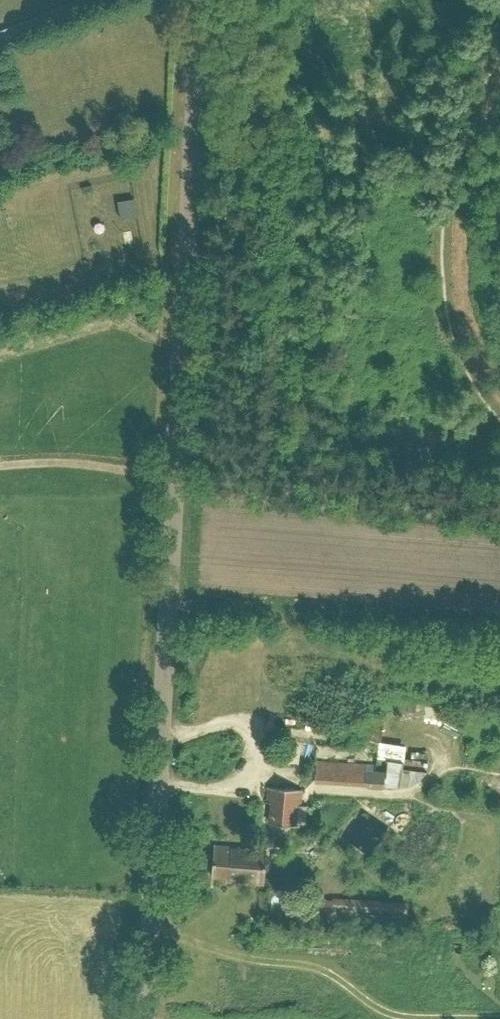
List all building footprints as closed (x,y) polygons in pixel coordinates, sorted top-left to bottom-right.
[(365,770),(364,786),(384,788),(385,771),(365,770)] [(306,825),(307,806),(300,805),(301,789),(268,787),(267,802),(272,803),(270,822),(306,825)] [(264,883),(266,849),(213,846),(211,873),(242,875),(242,882),(264,883)]
